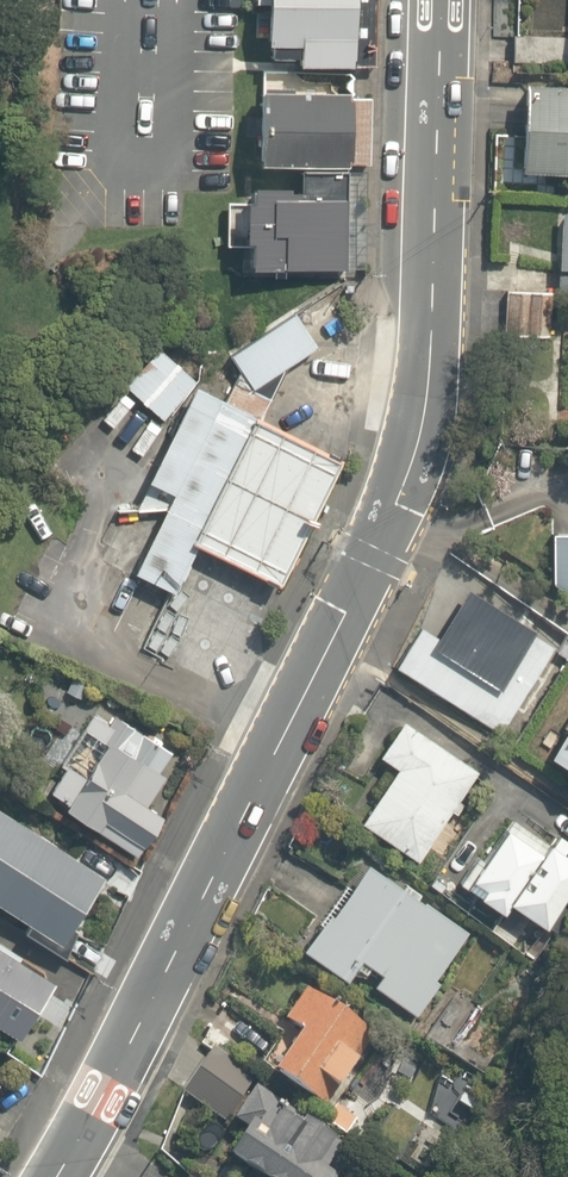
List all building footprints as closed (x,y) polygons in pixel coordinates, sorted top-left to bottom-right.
[(271,60),(306,62),(305,80),(354,83),(359,0),(274,0),(271,60)] [(509,73),(505,169),(567,172),(567,75),(509,73)] [(351,97),(261,92),(252,283),(342,287),(351,97)] [(543,204),(541,264),(567,264),(567,205),(543,204)] [(318,349),(295,317),(231,358),(253,392),(318,349)] [(197,383),(160,350),(126,388),(163,421),(197,383)] [(258,442),(224,424),(131,602),(165,620),(258,442)] [(346,488),(258,442),(196,562),(283,608),(346,488)] [(423,628),(410,620),(384,659),(492,730),(552,638),(457,576),(423,628)] [(533,742),(567,762),(567,680),(533,742)] [(154,767),(168,742),(88,696),(72,724),(98,738),(88,755),(77,749),(67,766),(53,757),(36,786),(50,794),(46,802),(128,849),(152,808),(142,802),(160,771),(154,767)] [(396,718),(373,751),(387,761),(346,818),(410,863),(474,773),(396,718)] [(40,807),(29,825),(0,807),(0,902),(11,909),(3,921),(57,955),(75,926),(65,920),(96,870),(60,849),(73,828),(40,807)] [(465,837),(447,865),(466,878),(461,886),(496,909),(501,900),(538,924),(567,877),(567,842),(519,810),(510,824),(495,814),(476,844),(465,837)] [(413,1011),(437,979),(432,976),(469,926),(364,849),(294,943),(337,975),(355,951),(376,966),(368,977),(413,1011)] [(0,949),(0,1024),(8,1029),(42,976),(0,949)] [(322,1109),(314,1119),(342,1140),(364,1110),(337,1089),(379,1033),(304,977),(278,1011),(288,1018),(257,1060),(322,1109)] [(211,1143),(256,1175),(255,1176),(329,1176),(349,1149),(200,1042),(169,1084),(224,1124),(211,1143)]
